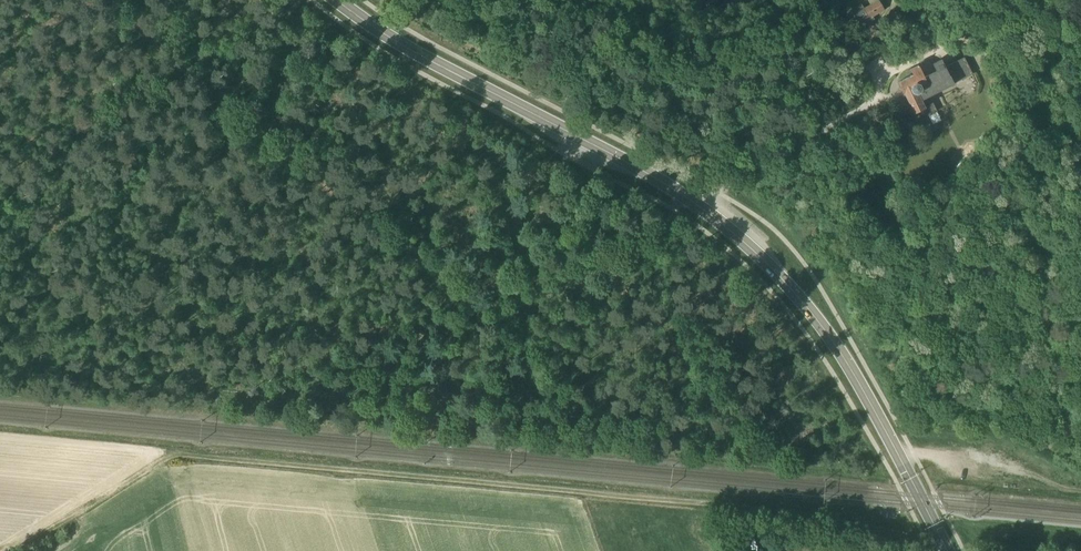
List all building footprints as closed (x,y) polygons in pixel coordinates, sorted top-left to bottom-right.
[(863,29),(874,23),(872,20),(875,18),(874,16),(885,10),(879,0),(877,0),(864,8),(862,4),(852,10),(863,29)] [(1040,57),(1036,60),(1042,70),(1047,67),(1040,57)] [(937,71),(926,77),(920,64),(907,70),(910,76),(899,81),(904,92),(905,92),(919,120),(937,111),(930,95),(955,83),(954,82),(972,74),(965,58),(946,67),(942,58),(933,63),(937,71)]
